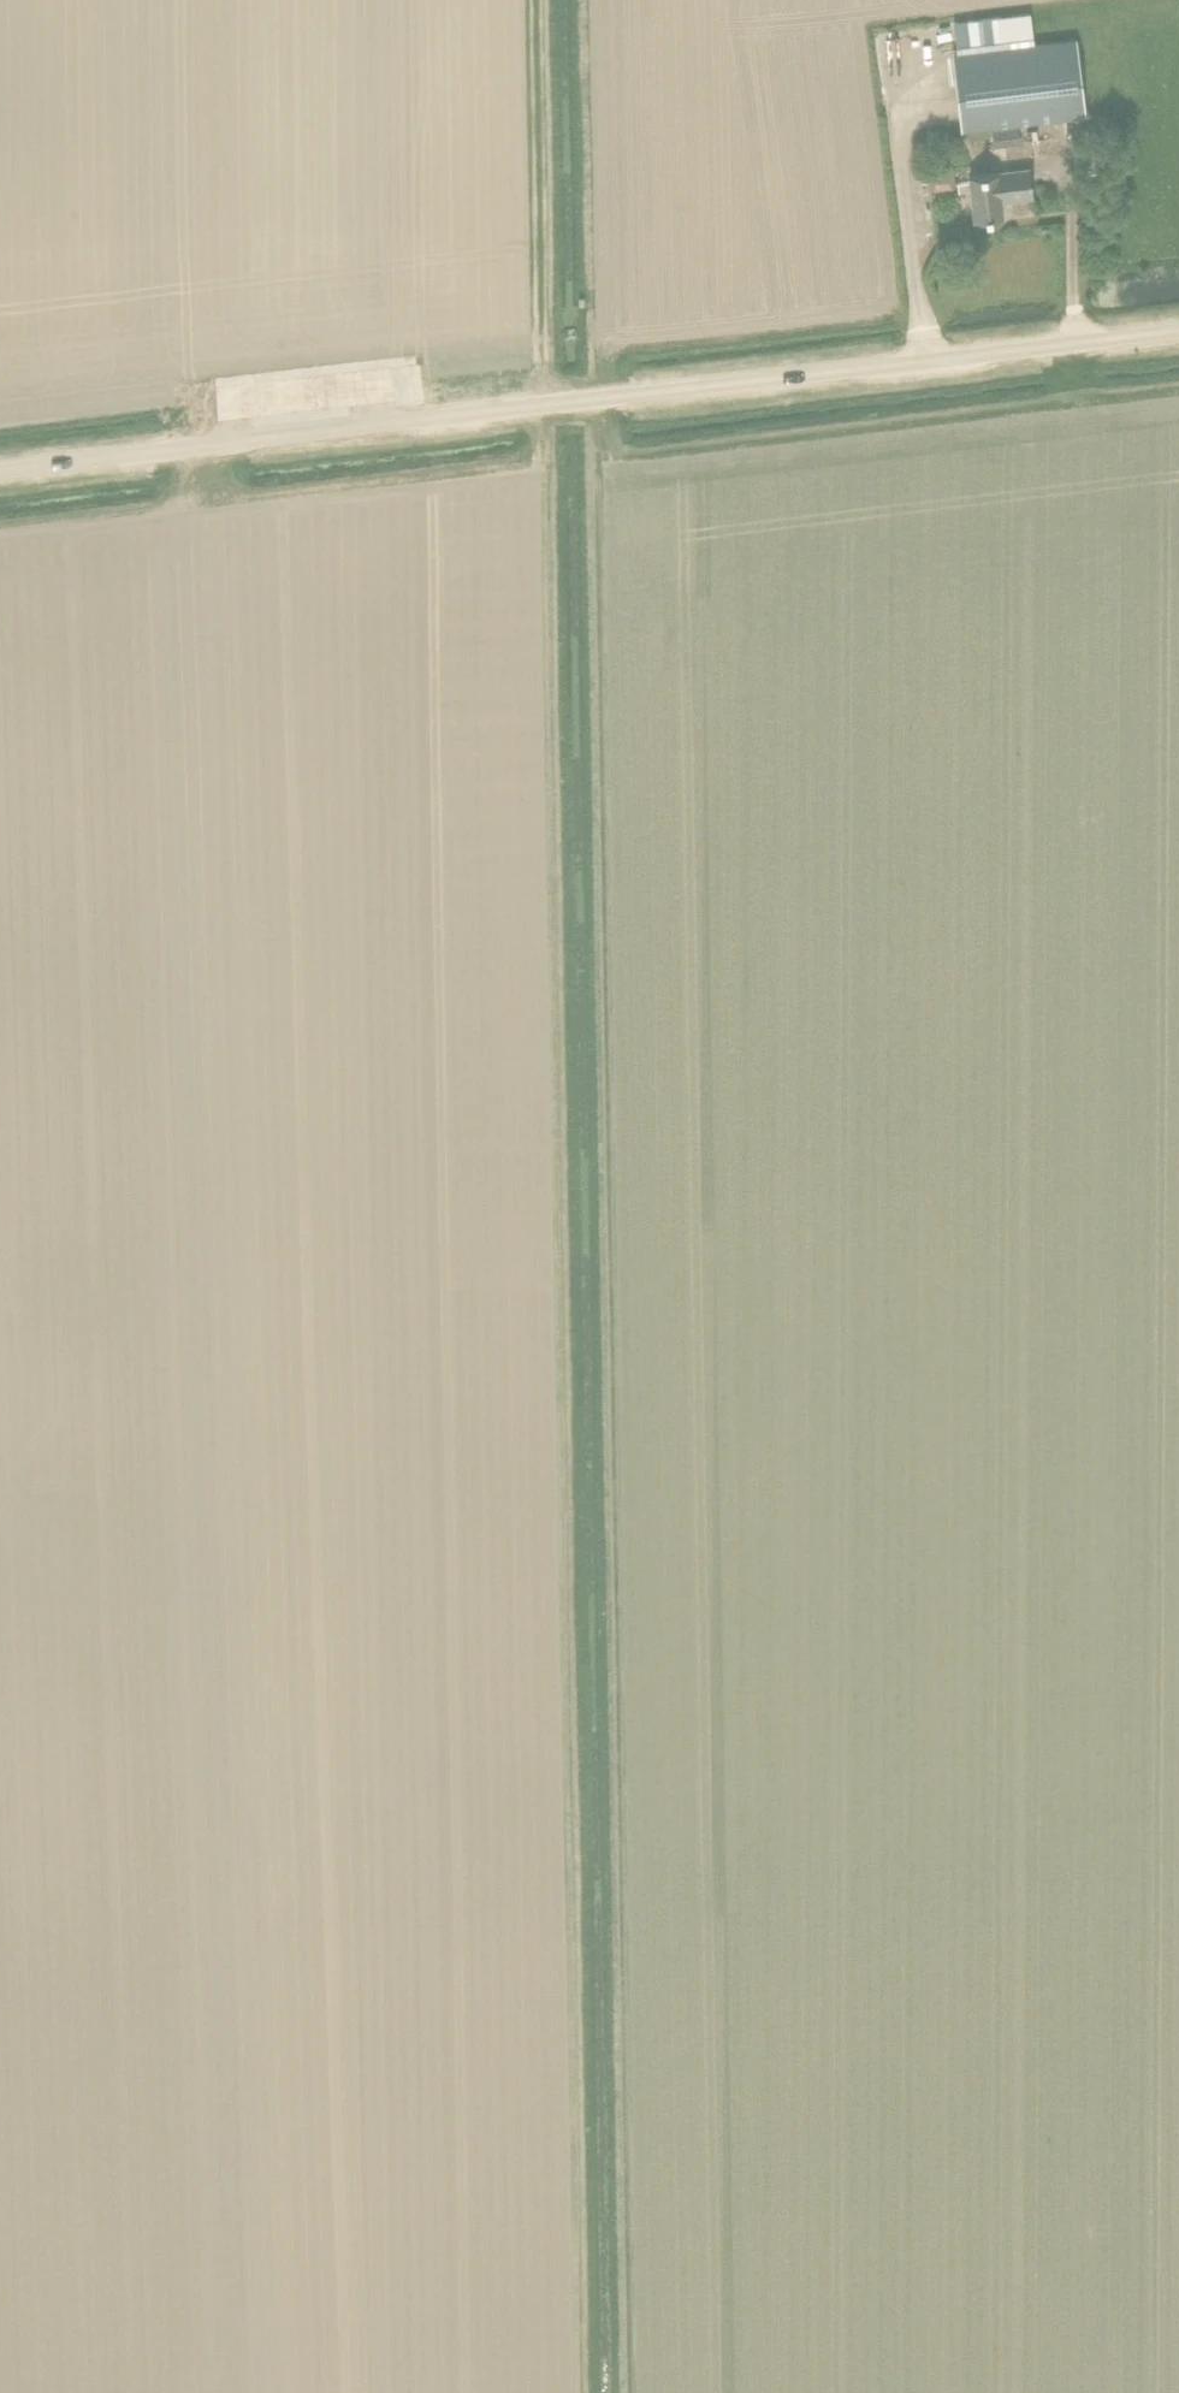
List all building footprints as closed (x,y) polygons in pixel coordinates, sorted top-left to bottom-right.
[(1029,14),(953,23),(956,54),(963,128),(963,130),(1026,123),(1079,117),(1083,116),(1074,40),(1032,45),(1029,14)] [(892,54),(893,85),(920,84),(919,53),(892,54)] [(1020,144),(1018,126),(993,129),(994,146),(1020,144)] [(1038,140),(1037,130),(1027,131),(1028,141),(1038,140)] [(969,175),(975,221),(1004,217),(1002,201),(1033,197),(1030,168),(969,175)]
